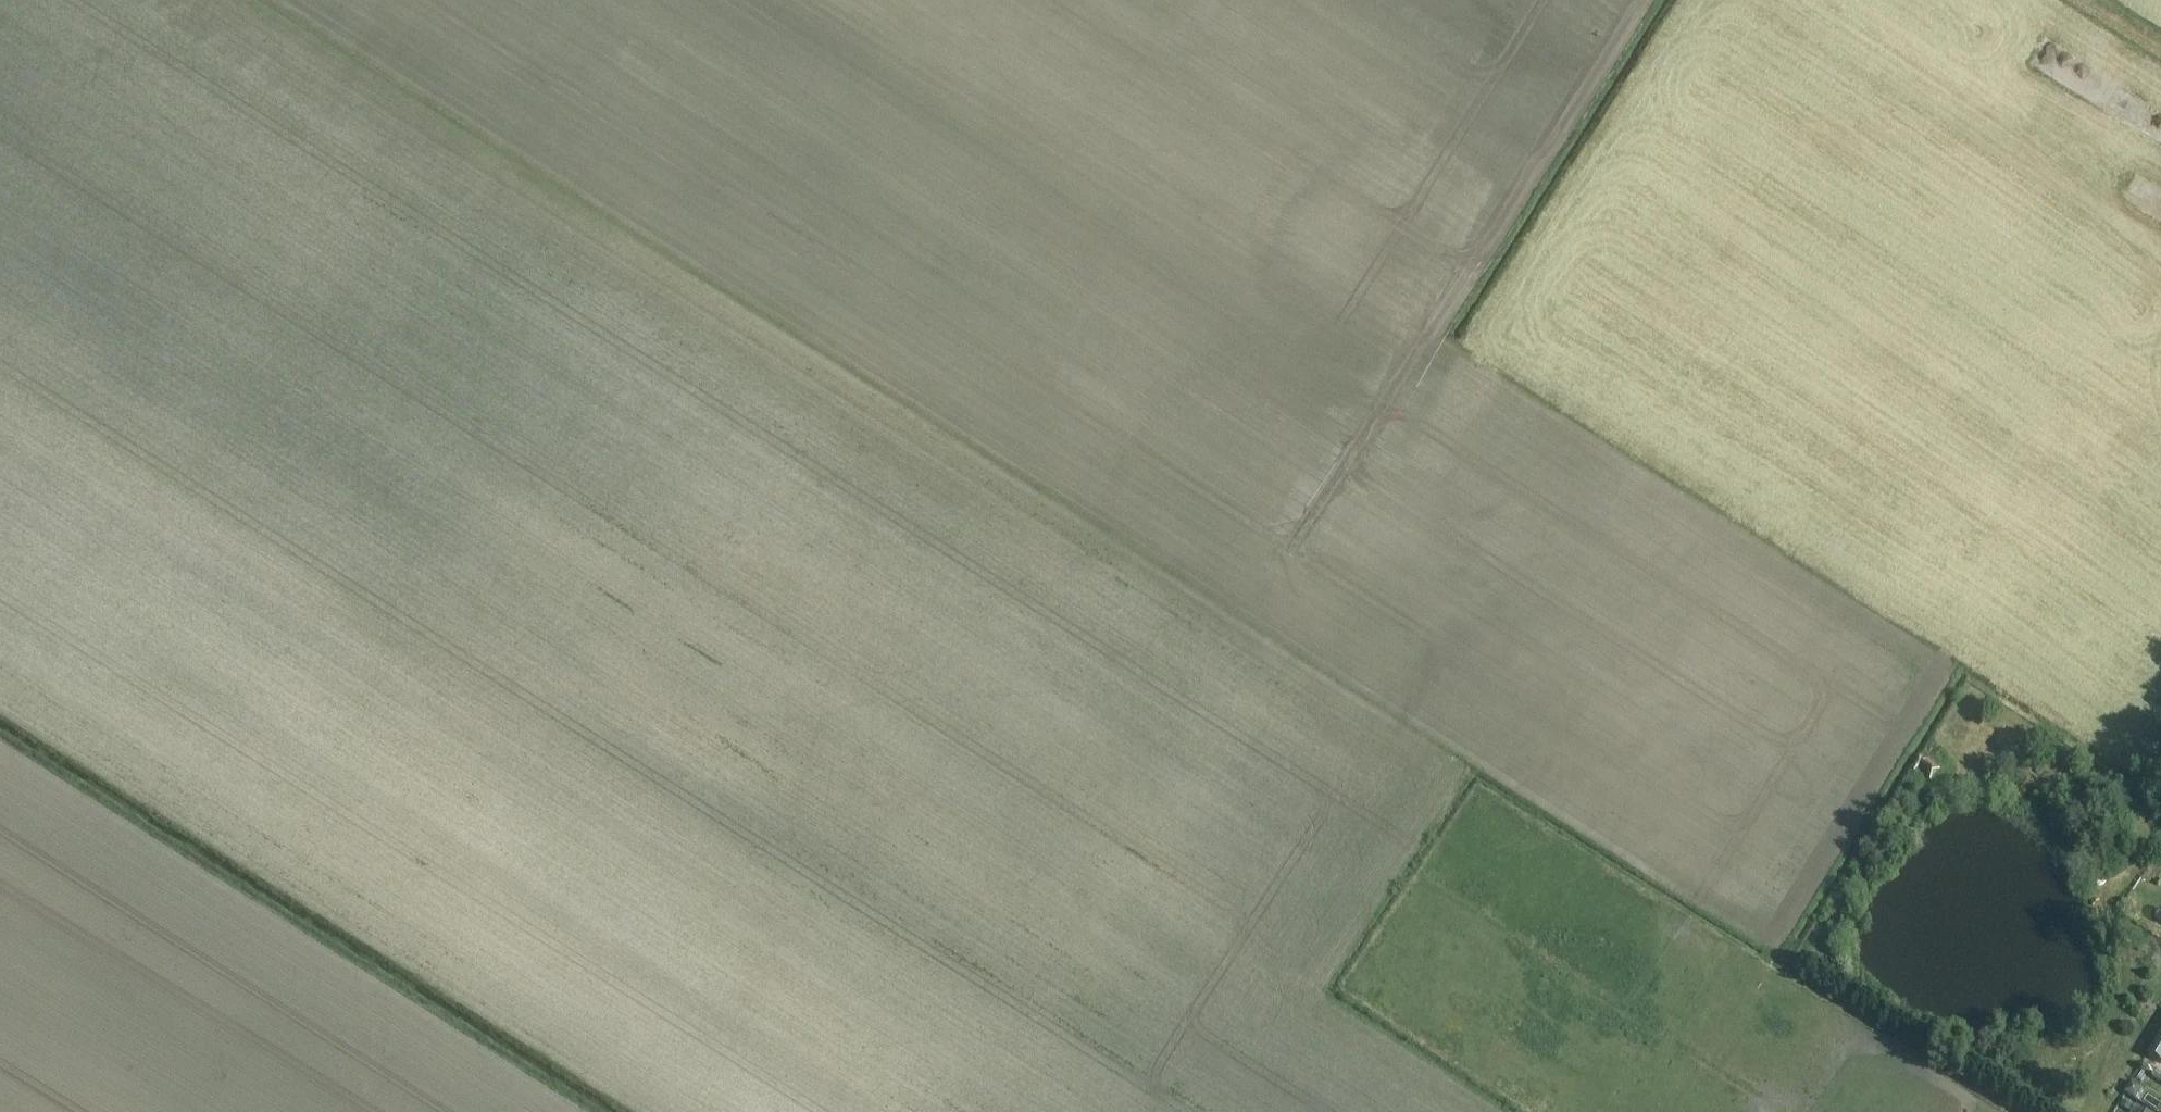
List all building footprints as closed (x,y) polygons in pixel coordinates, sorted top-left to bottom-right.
[(1922,759),(1913,772),(1931,784),(1940,771),(1922,759)] [(2130,1040),(2142,1049),(2152,1036),(2140,1027),(2130,1040)] [(2132,1081),(2125,1092),(2136,1099),(2144,1088),(2132,1081)]
